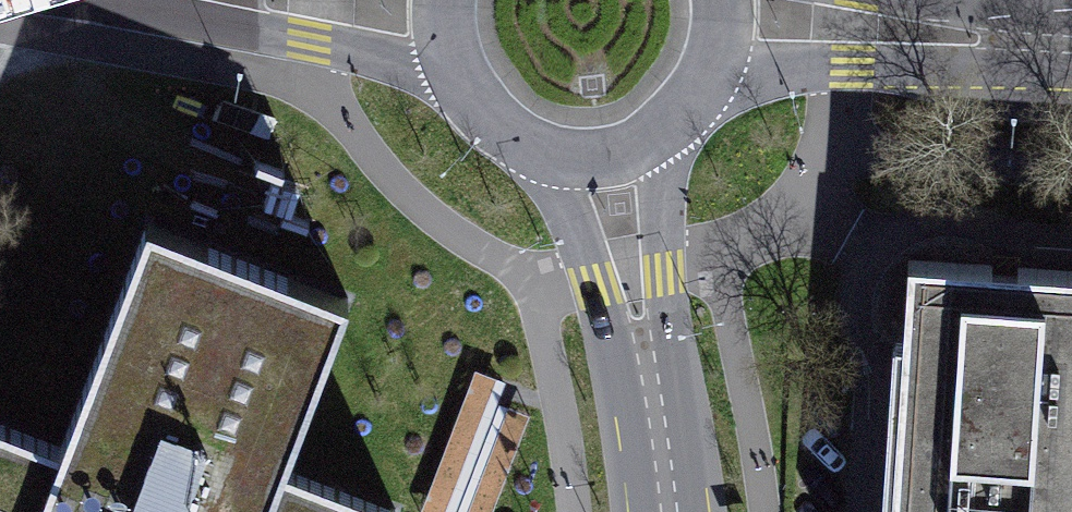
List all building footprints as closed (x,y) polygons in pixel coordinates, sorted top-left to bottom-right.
[(376,509),(266,467),(328,309),(128,231),(40,458),(0,442),(0,511),(374,511),(376,509)] [(879,264),(861,511),(1071,511),(1071,278),(879,264)]
